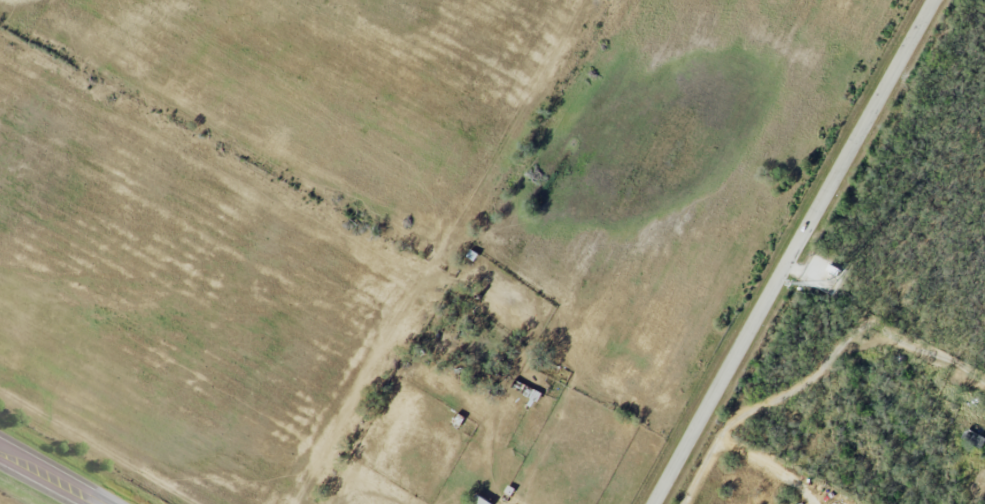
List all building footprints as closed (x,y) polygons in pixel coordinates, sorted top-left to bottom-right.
[(473,494),(469,503),(486,503),(488,501),(473,494)]
